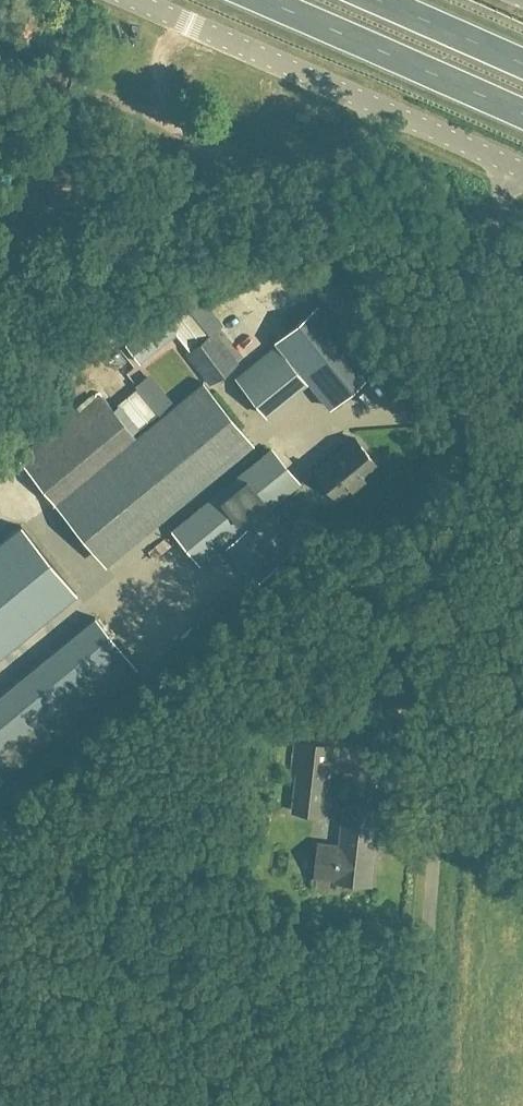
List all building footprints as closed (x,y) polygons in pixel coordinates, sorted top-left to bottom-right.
[(196,288),(182,299),(189,309),(208,334),(214,330),(222,323),(196,288)] [(277,344),(235,377),(260,408),(266,415),(307,382),(329,408),(334,404),(373,372),(318,305),(274,340),(277,344)] [(189,309),(170,323),(177,332),(190,348),(208,334),(189,309)] [(140,361),(177,332),(170,323),(163,315),(126,344),(140,361)] [(238,361),(214,330),(208,334),(190,348),(186,351),(210,383),(238,361)] [(150,372),(168,397),(189,382),(171,357),(150,372)] [(94,550),(242,428),(204,381),(136,436),(102,394),(21,460),(94,550)] [(137,388),(118,404),(138,428),(157,412),(137,388)] [(337,497),(377,464),(355,437),(340,450),(341,452),(333,458),(332,456),(315,470),(337,497)] [(200,565),(298,484),(269,450),(171,530),(200,565)] [(164,525),(211,485),(205,477),(158,517),(164,525)] [(0,540),(0,654),(75,592),(19,524),(0,540)] [(248,526),(226,544),(257,581),(278,563),(248,526)] [(294,527),(290,551),(306,554),(312,555),(313,551),(317,531),(307,529),(294,527)] [(0,694),(0,751),(123,650),(95,616),(0,694)] [(146,652),(170,640),(161,621),(136,633),(146,652)] [(325,809),(333,740),(304,736),(296,806),(325,809)] [(372,884),(380,808),(346,804),(341,845),(319,843),(315,875),(337,877),(337,880),(372,884)]
